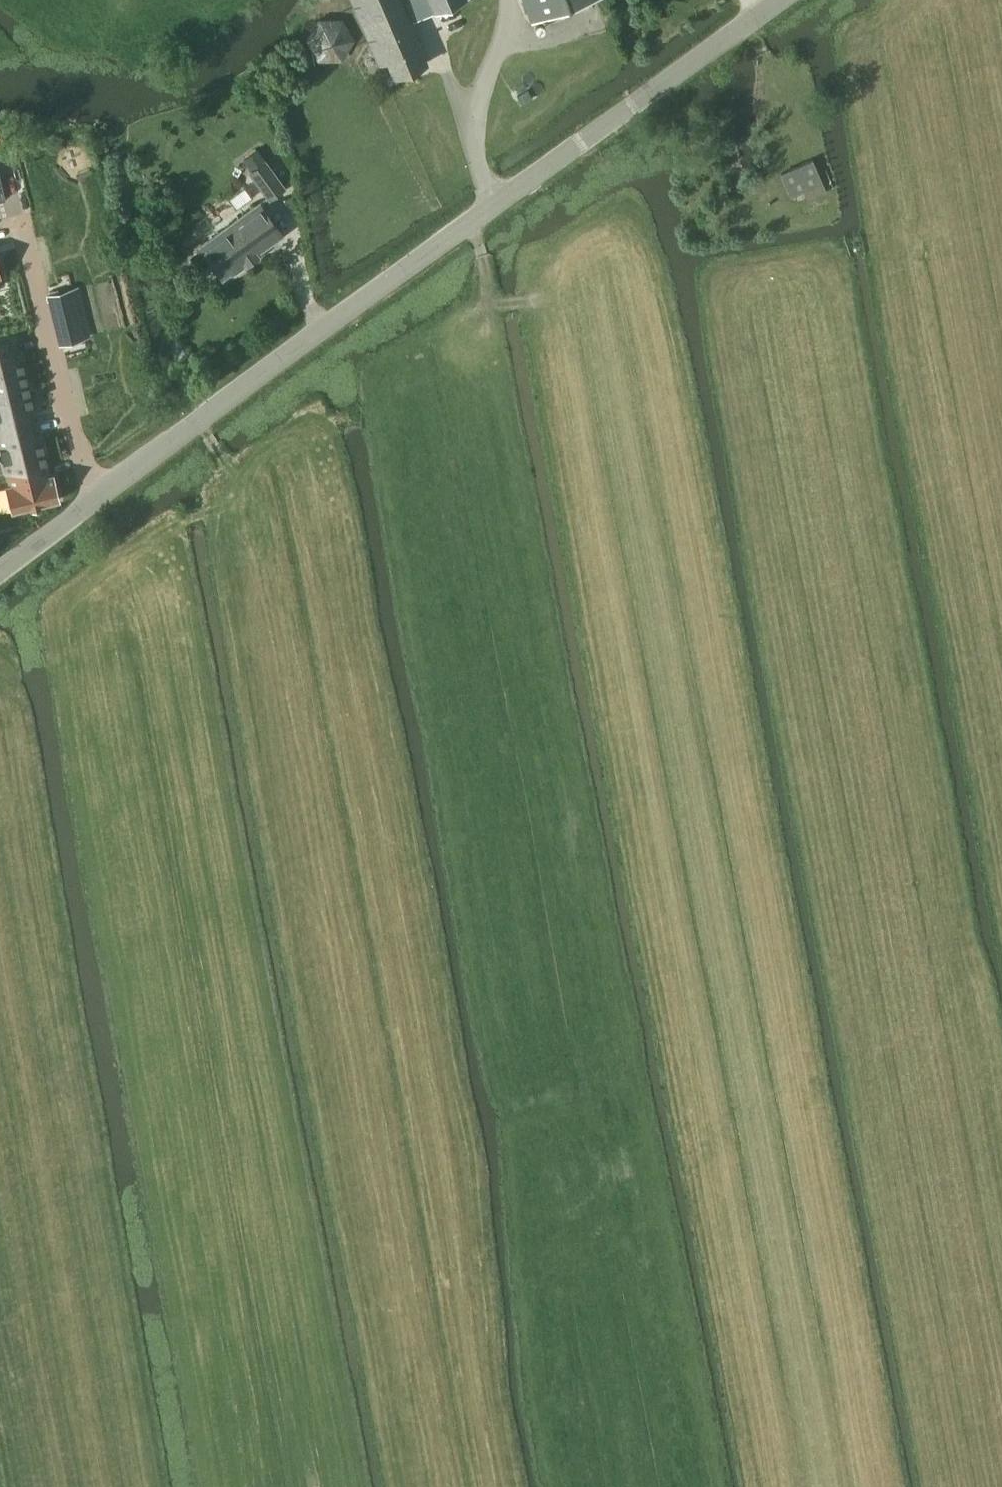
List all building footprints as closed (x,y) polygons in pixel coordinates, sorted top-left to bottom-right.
[(400,0),(351,0),(377,65),(388,60),(394,76),(427,63),(409,21),(400,0)] [(409,21),(434,11),(461,0),(400,0),(409,21)] [(530,23),(591,0),(522,0),(530,23)] [(346,19),(306,18),(305,59),(345,60),(346,19)] [(242,159),(250,169),(248,171),(269,199),(286,187),(265,158),(257,149),(242,159)] [(812,159),(779,173),(790,197),(803,191),(823,183),(812,159)] [(152,198),(152,185),(143,185),(143,198),(152,198)] [(199,246),(201,249),(190,256),(199,269),(210,261),(221,277),(230,271),(232,274),(243,266),(241,263),(245,260),(247,263),(257,255),(255,253),(281,234),(258,203),(199,246)] [(76,286),(68,288),(71,301),(79,299),(76,286)] [(71,301),(68,288),(47,293),(59,344),(80,338),(77,326),(74,313),(71,301)] [(79,299),(71,301),(74,313),(82,311),(79,299)] [(82,311),(74,313),(77,326),(85,324),(82,311)] [(85,324),(77,326),(80,338),(88,336),(85,324)] [(0,344),(0,389),(27,382),(20,352),(10,354),(7,342),(0,344)] [(0,389),(0,431),(27,425),(24,412),(33,410),(27,382),(0,389)] [(0,431),(0,445),(6,471),(6,472),(47,463),(46,461),(46,462),(39,432),(30,435),(27,425),(0,431)] [(9,484),(6,484),(12,510),(59,499),(53,473),(49,474),(47,463),(6,472),(9,484)]
